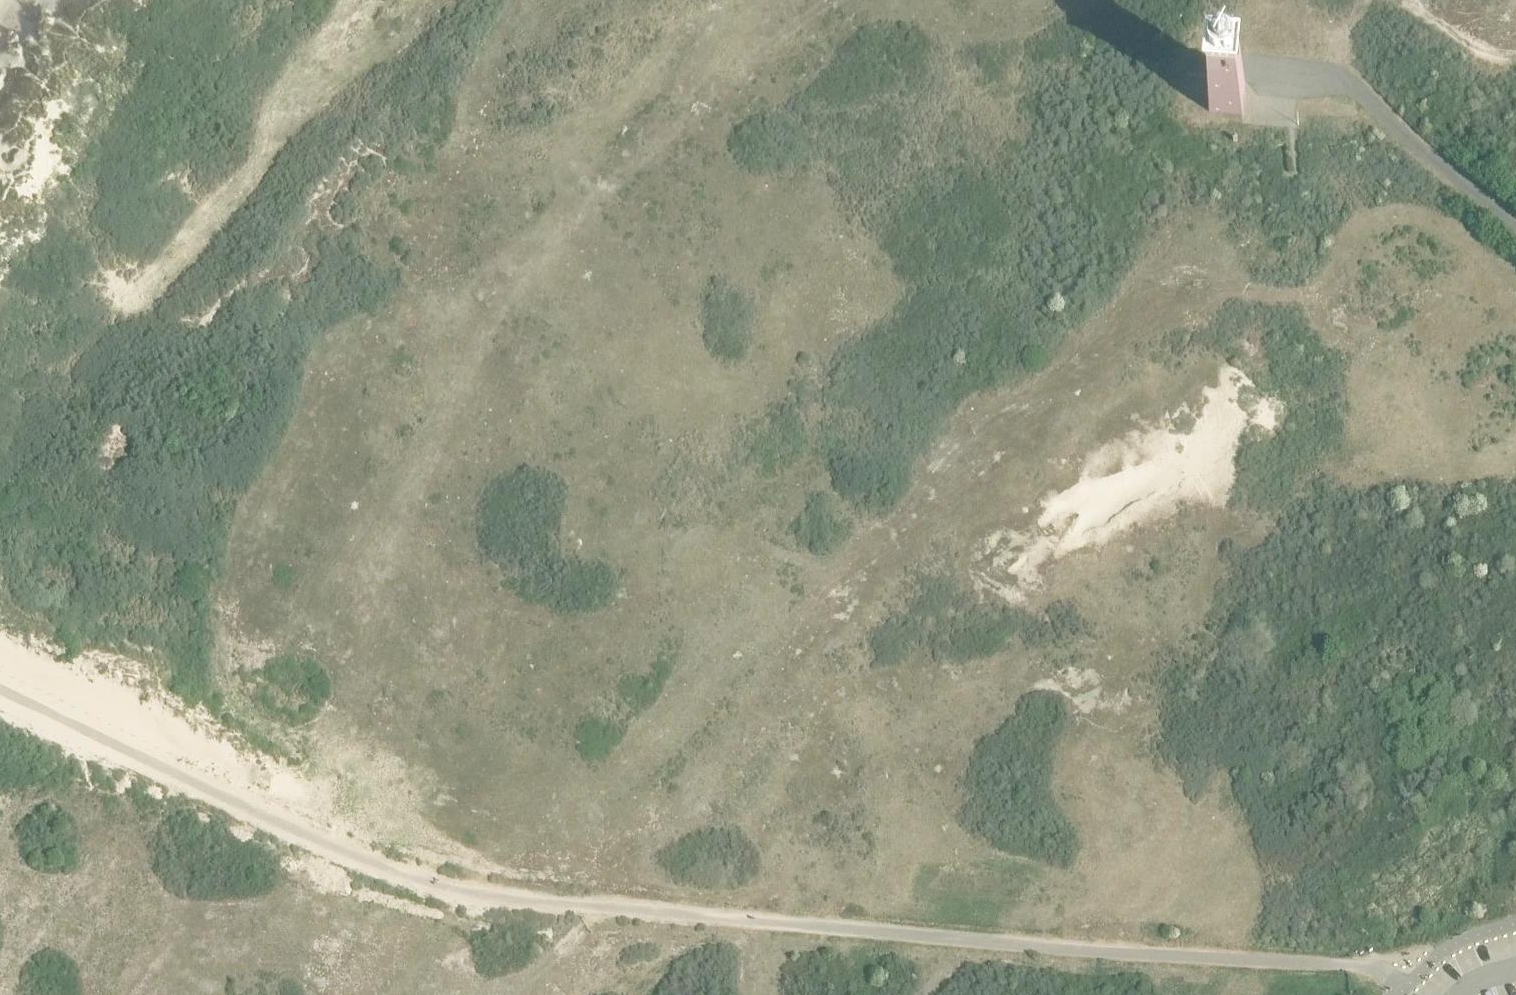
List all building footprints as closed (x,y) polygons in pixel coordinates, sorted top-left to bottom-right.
[(1194,77),(1211,79),(1214,55),(1190,53),(1188,77),(1194,77)] [(1244,82),(1211,79),(1209,112),(1241,115),(1244,82)]
